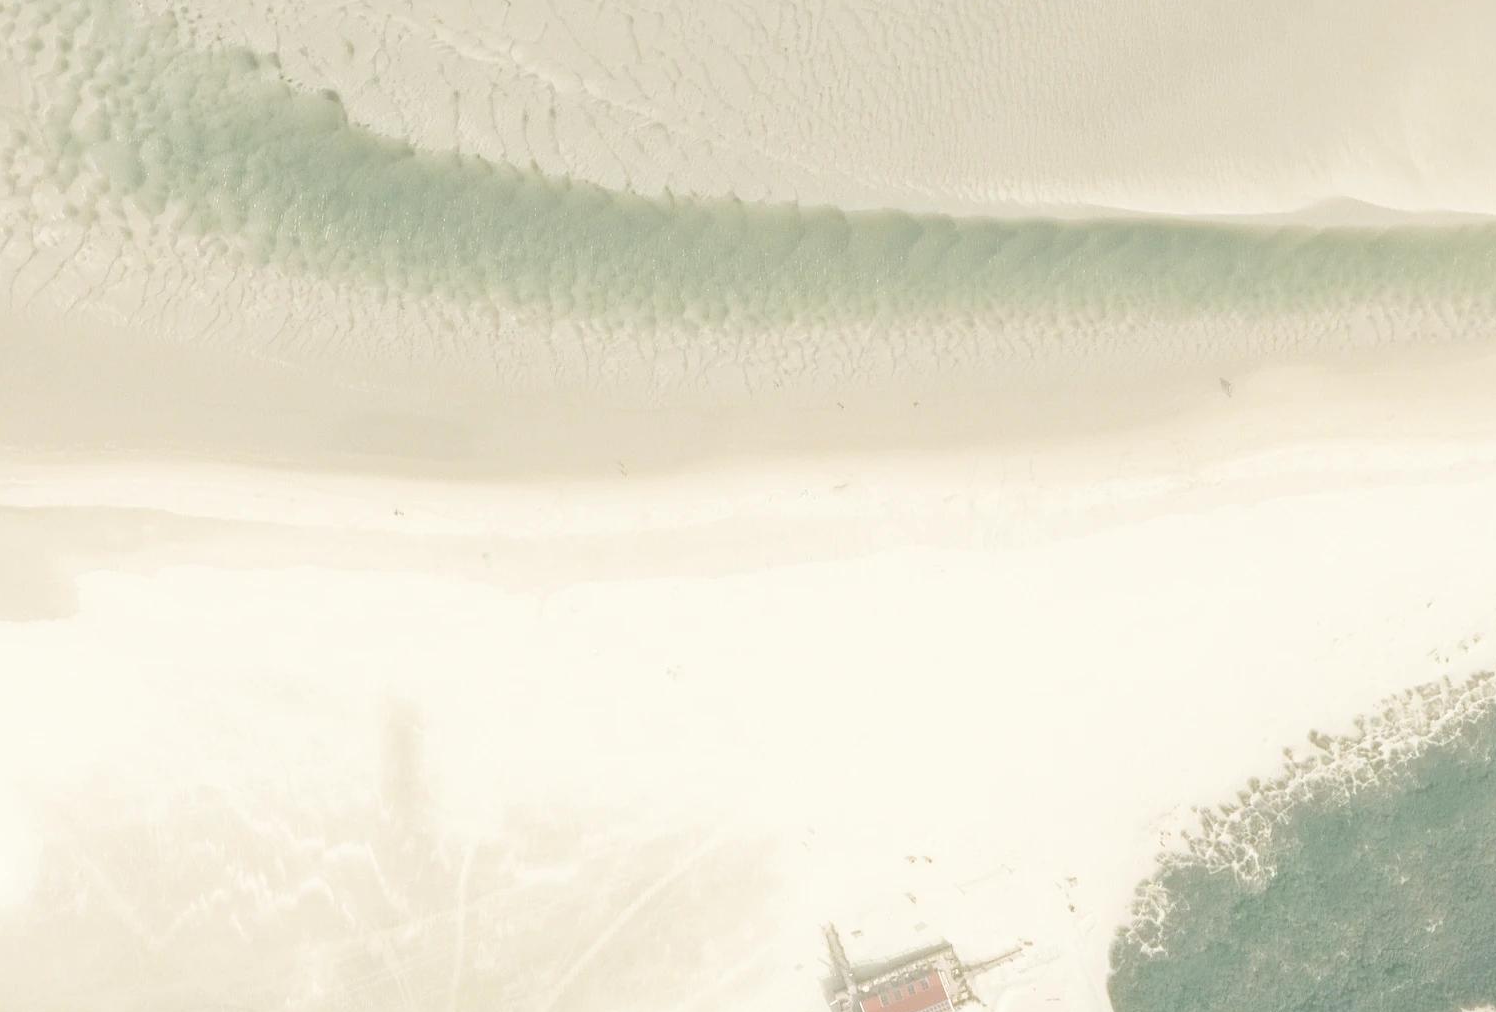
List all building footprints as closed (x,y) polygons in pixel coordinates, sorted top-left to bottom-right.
[(864,1007),(866,1011),(930,1011),(942,1007),(931,980),(864,1007)] [(839,1007),(842,1011),(852,1011),(849,1003),(839,1007)]
